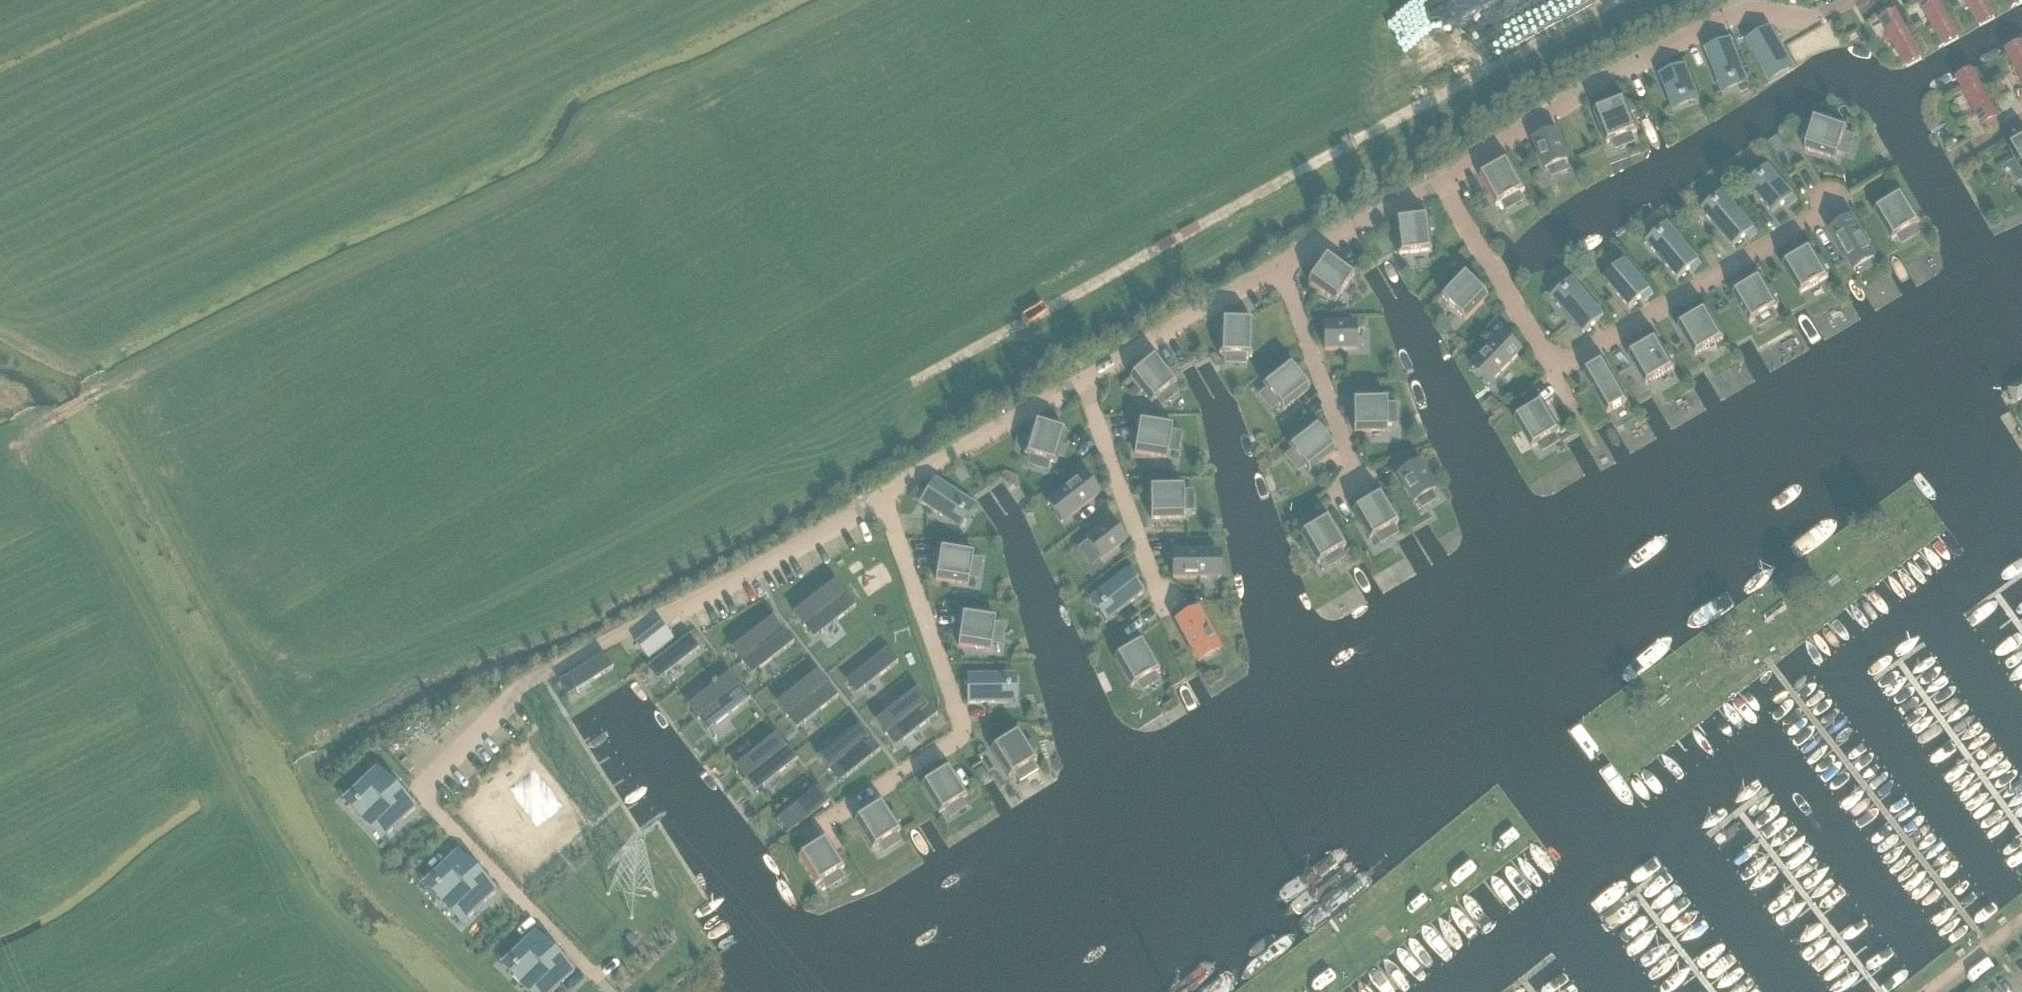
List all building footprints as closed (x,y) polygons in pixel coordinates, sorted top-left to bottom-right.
[(1939,38),(1953,30),(1936,0),(1917,0),(1939,38)] [(1975,18),(1990,10),(1984,0),(1965,0),(1975,18)] [(1880,20),(1902,59),(1917,51),(1895,12),(1893,13),(1890,8),(1879,14),(1882,19),(1880,20)] [(1790,63),(1769,28),(1746,42),(1765,76),(1790,63)] [(1728,33),(1717,37),(1719,43),(1730,38),(1728,33)] [(1719,86),(1745,76),(1730,39),(1704,49),(1719,86)] [(2010,59),(2021,81),(2021,52),(2010,59)] [(1685,64),(1659,74),(1670,103),(1696,92),(1685,64)] [(1986,129),(1998,123),(1995,118),(1996,117),(1975,78),(1960,86),(1982,125),(1983,124),(1986,129)] [(1625,100),(1594,112),(1606,144),(1637,132),(1631,115),(1636,113),(1632,102),(1627,104),(1625,100)] [(1814,120),(1804,151),(1835,161),(1846,130),(1814,120)] [(1556,132),(1534,140),(1546,170),(1568,162),(1556,132)] [(2008,147),(2021,172),(2021,140),(2008,147)] [(1509,161),(1480,177),(1496,206),(1525,190),(1509,161)] [(1770,215),(1792,197),(1772,174),(1751,192),(1770,215)] [(1724,194),(1703,213),(1729,243),(1750,225),(1724,194)] [(1920,224),(1903,195),(1875,212),(1892,241),(1920,224)] [(1431,251),(1427,218),(1394,222),(1398,254),(1431,251)] [(1830,230),(1849,262),(1854,271),(1875,259),(1869,250),(1851,218),(1830,230)] [(1688,271),(1697,263),(1667,228),(1646,247),(1672,277),(1685,267),(1688,271)] [(1866,233),(1861,236),(1867,246),(1872,243),(1866,233)] [(1783,265),(1800,294),(1828,278),(1811,249),(1783,265)] [(1820,252),(1815,255),(1821,265),(1826,262),(1820,252)] [(1354,274),(1328,255),(1308,282),(1335,301),(1354,274)] [(1628,265),(1607,283),(1628,308),(1641,297),(1645,301),(1653,294),(1628,265)] [(1488,296),(1465,273),(1442,297),(1465,320),(1488,296)] [(1767,275),(1762,278),(1768,288),(1773,285),(1767,275)] [(1778,307),(1761,278),(1733,295),(1750,324),(1778,307)] [(1581,336),(1602,318),(1576,287),(1555,306),(1581,336)] [(1723,339),(1707,310),(1678,327),(1695,356),(1723,339)] [(1219,354),(1252,355),(1253,322),(1220,321),(1219,354)] [(1356,349),(1356,325),(1324,326),(1324,350),(1356,349)] [(1505,334),(1493,346),(1489,342),(1481,351),(1485,355),(1472,368),(1489,385),(1521,351),(1505,334)] [(1662,336),(1657,339),(1663,349),(1668,346),(1662,336)] [(1657,339),(1629,356),(1646,385),(1674,368),(1657,339)] [(1175,381),(1154,355),(1129,376),(1150,402),(1175,381)] [(1628,401),(1604,362),(1584,373),(1607,414),(1628,401)] [(1283,410),(1309,390),(1289,364),(1263,384),(1283,410)] [(1386,398),(1353,399),(1354,432),(1387,431),(1386,398)] [(1560,431),(1543,403),(1515,420),(1532,448),(1560,431)] [(1135,452),(1167,458),(1173,425),(1140,420),(1135,452)] [(1034,423),(1024,455),(1056,465),(1066,433),(1034,423)] [(1295,440),(1288,446),(1309,472),(1335,451),(1315,425),(1305,433),(1301,428),(1292,435),(1295,440)] [(1027,429),(1023,440),(1029,441),(1032,430),(1027,429)] [(1418,463),(1398,475),(1414,502),(1434,490),(1418,463)] [(1085,474),(1055,496),(1069,515),(1099,494),(1085,474)] [(934,480),(919,503),(952,525),(968,502),(934,480)] [(1182,487),(1149,487),(1149,521),(1183,520),(1182,487)] [(921,490),(914,499),(919,502),(925,493),(921,490)] [(1381,494),(1353,511),(1370,540),(1398,523),(1390,508),(1384,498),(1381,494)] [(1388,495),(1384,498),(1390,508),(1394,505),(1388,495)] [(1339,545),(1322,515),(1310,522),(1307,517),(1297,523),(1300,528),(1293,532),(1310,561),(1338,544),(1339,545)] [(1111,523),(1086,543),(1100,561),(1125,541),(1111,523)] [(941,553),(936,586),(969,591),(974,558),(941,553)] [(1220,578),(1220,554),(1173,554),(1173,578),(1220,578)] [(765,585),(775,608),(827,585),(817,563),(765,585)] [(1095,595),(1103,604),(1101,605),(1104,609),(1105,608),(1113,617),(1144,592),(1127,570),(1095,595)] [(1136,572),(1131,576),(1138,585),(1143,581),(1136,572)] [(838,585),(805,611),(814,624),(848,598),(838,585)] [(848,598),(814,624),(824,637),(858,610),(848,598)] [(761,603),(733,633),(743,643),(771,613),(761,603)] [(1197,610),(1176,622),(1194,654),(1199,663),(1220,651),(1215,642),(1197,610)] [(779,618),(746,644),(756,656),(789,630),(779,618)] [(963,619),(959,652),(992,657),(996,624),(963,619)] [(661,623),(637,643),(649,659),(674,638),(661,623)] [(861,624),(835,644),(843,655),(869,635),(861,624)] [(789,630),(756,656),(766,669),(799,643),(789,630)] [(688,637),(655,663),(665,676),(698,650),(688,637)] [(1160,670),(1143,641),(1115,658),(1131,687),(1160,670)] [(888,651),(855,677),(864,690),(898,664),(888,651)] [(604,654),(568,676),(577,690),(613,669),(604,654)] [(710,664),(677,688),(685,698),(718,675),(710,664)] [(821,671),(788,698),(798,710),(831,684),(821,671)] [(1007,676),(967,676),(967,704),(1007,704),(1007,676)] [(728,678),(695,704),(705,717),(738,691),(728,678)] [(831,684),(798,710),(807,723),(841,697),(831,684)] [(738,691),(705,717),(714,729),(748,703),(738,691)] [(921,694),(887,720),(896,732),(930,707),(921,694)] [(930,707),(896,732),(906,745),(940,720),(930,707)] [(815,737),(825,748),(859,720),(849,708),(815,737)] [(732,758),(757,734),(748,724),(723,748),(732,758)] [(863,725),(829,751),(839,764),(873,738),(863,725)] [(774,737),(741,763),(751,776),(784,750),(774,737)] [(873,738),(839,764),(849,776),(883,750),(873,738)] [(1019,738),(991,755),(1008,784),(1036,767),(1019,738)] [(1031,740),(1027,743),(1032,753),(1037,750),(1031,740)] [(784,750),(751,776),(761,789),(794,762),(784,750)] [(376,767),(341,802),(381,843),(417,809),(376,767)] [(949,774),(920,791),(937,820),(966,803),(949,774)] [(771,812),(800,795),(793,784),(764,801),(771,812)] [(823,792),(787,813),(795,827),(832,805),(823,792)] [(881,806),(856,821),(872,849),(898,834),(881,806)] [(892,811),(887,814),(893,824),(898,821),(892,811)] [(826,840),(798,857),(814,886),(843,869),(826,840)] [(457,850),(421,885),(461,927),(497,892),(457,850)] [(499,966),(525,991),(555,991),(575,973),(535,931),(499,966)]
